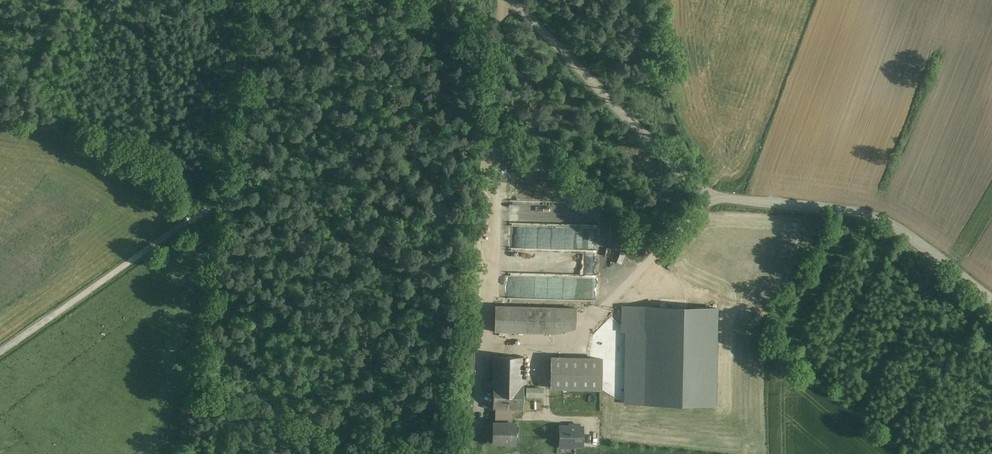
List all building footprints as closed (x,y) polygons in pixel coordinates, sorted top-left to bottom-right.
[(577,305),(497,304),(496,334),(576,334),(577,305)] [(520,357),(489,357),(489,380),(482,380),(482,389),(489,389),(488,407),(493,407),(508,407),(519,407),(520,357)] [(601,359),(551,358),(551,388),(601,389),(601,359)] [(543,389),(527,388),(526,396),(543,397),(543,389)] [(508,407),(493,407),(493,411),(491,411),(490,422),(507,423),(508,407)] [(507,423),(490,422),(490,427),(488,427),(487,441),(512,441),(512,423),(507,423)] [(579,425),(569,425),(569,427),(560,427),(559,445),(567,445),(567,447),(573,447),(573,445),(582,445),(583,427),(579,427),(579,425)]
